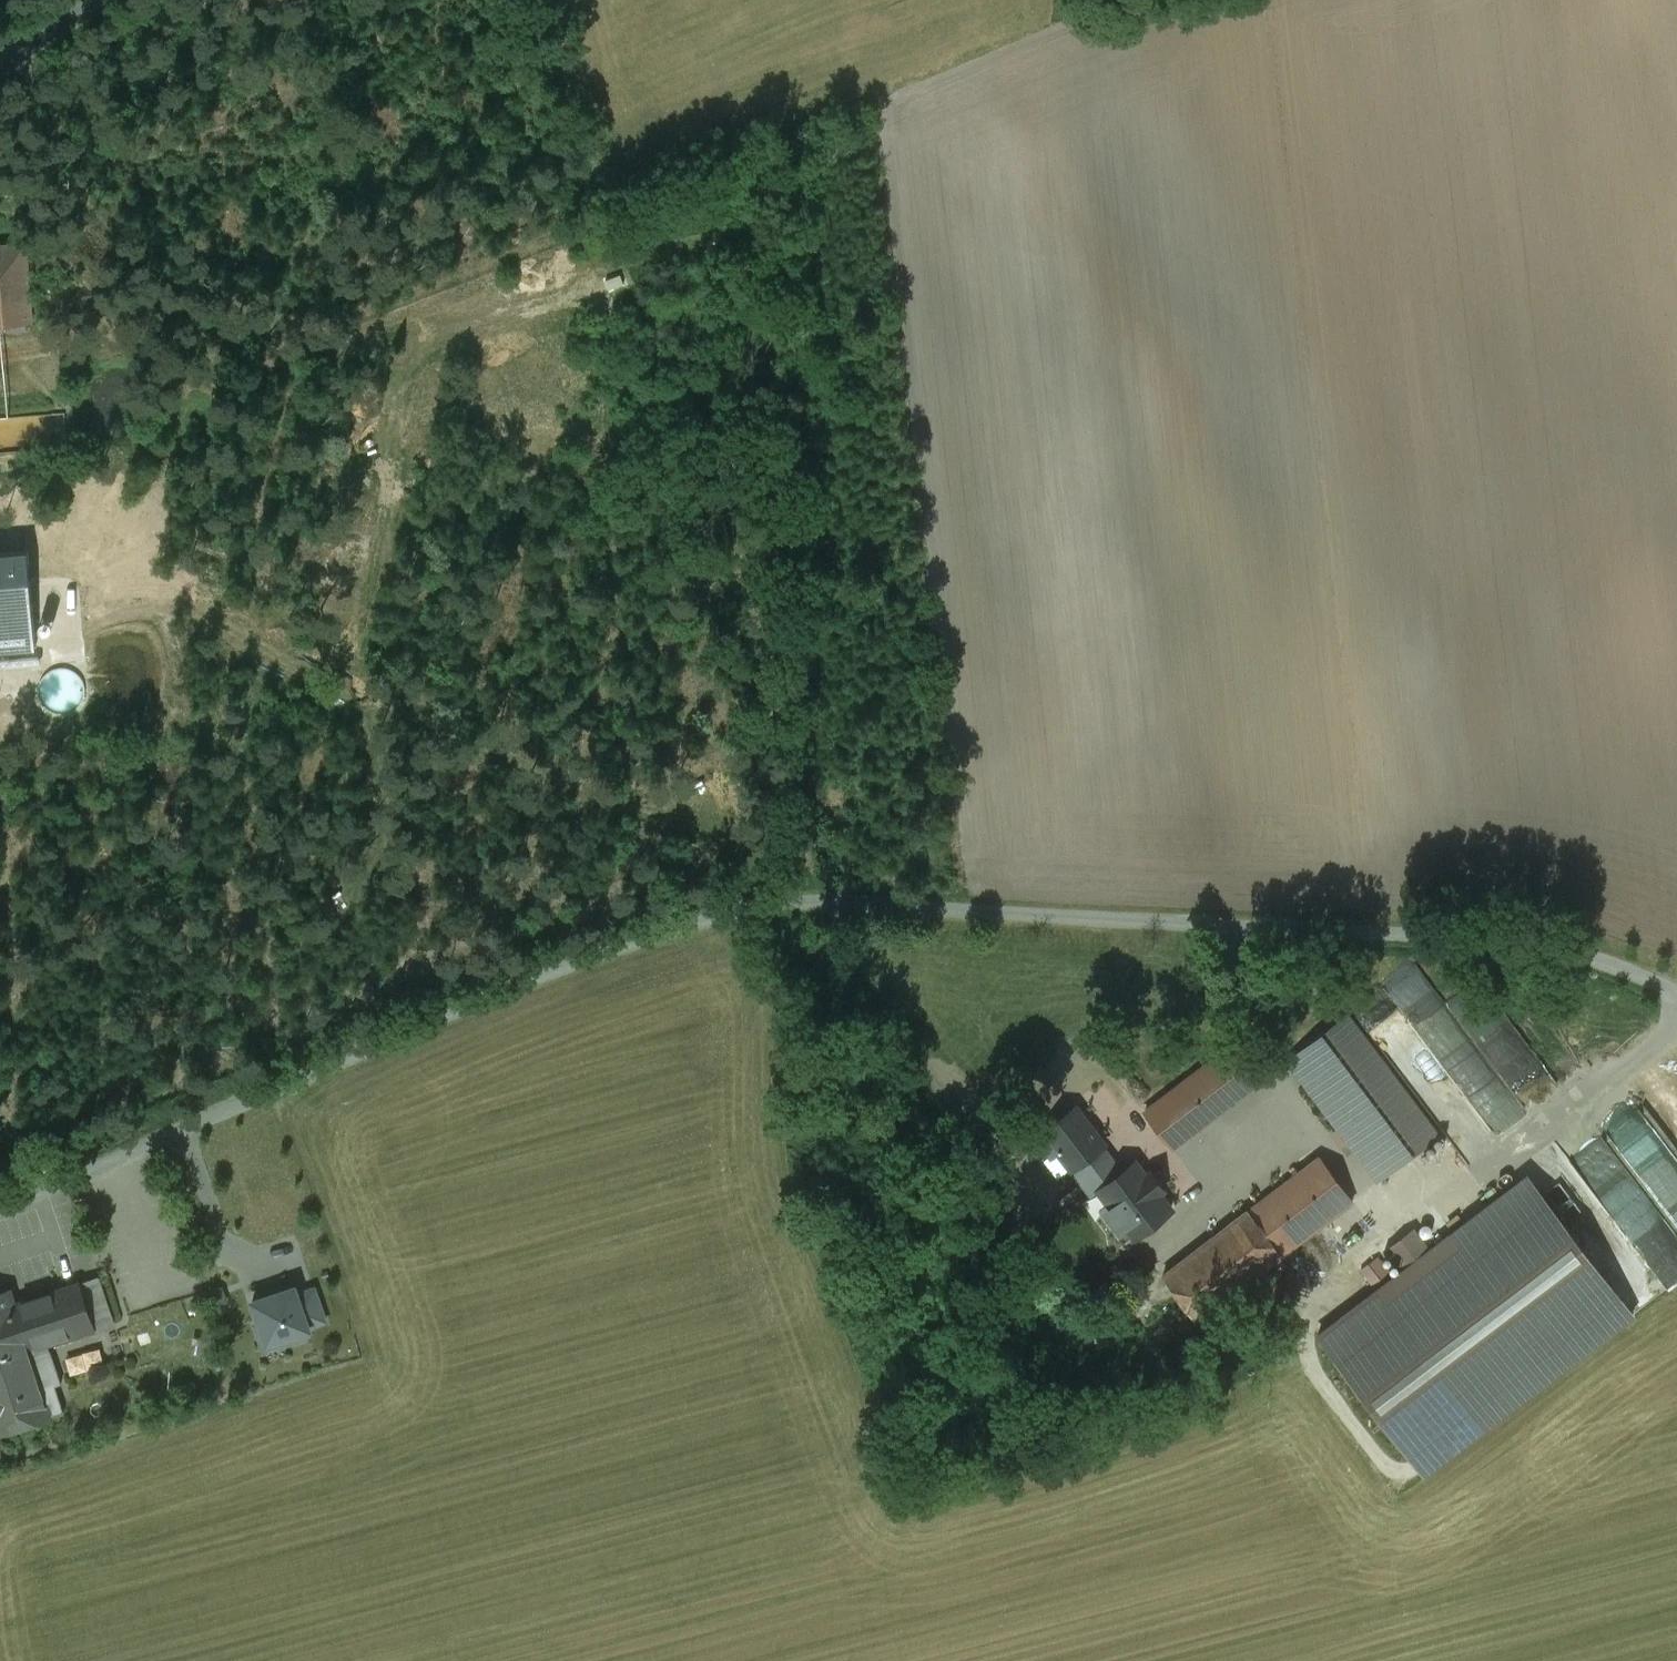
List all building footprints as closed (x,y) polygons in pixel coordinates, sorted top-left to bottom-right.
[(31,331),(26,245),(0,247),(0,332),(31,331)] [(62,414),(25,415),(26,437),(63,435),(62,414)] [(1506,1077),(1538,1055),(1500,999),(1463,1024),(1418,958),(1387,979),(1450,1072),(1485,1048),(1506,1077)] [(1440,1135),(1348,1015),(1288,1061),(1379,1181),(1440,1135)] [(1162,1099),(1189,1134),(1266,1076),(1239,1041),(1162,1099)] [(1130,1153),(1092,1182),(1130,1232),(1215,1168),(1189,1134),(1162,1099),(1116,1134),(1130,1153)] [(1130,1153),(1116,1134),(1092,1102),(1053,1131),(1092,1182),(1130,1153)] [(1353,1200),(1320,1157),(1164,1276),(1196,1319),(1353,1200)] [(1523,1175),(1321,1328),(1428,1468),(1630,1315),(1523,1175)] [(1669,1206),(1669,1220),(1652,1220),(1652,1235),(1676,1235),(1676,1206),(1669,1206)] [(99,1277),(78,1284),(94,1330),(115,1323),(99,1277)] [(78,1284),(12,1306),(31,1360),(49,1354),(46,1346),(94,1330),(78,1284)] [(295,1287),(253,1302),(268,1344),(309,1330),(295,1287)] [(12,1306),(8,1293),(0,1296),(0,1434),(65,1412),(56,1386),(55,1384),(40,1389),(31,1360),(12,1306)] [(49,1354),(31,1360),(40,1389),(55,1384),(56,1386),(62,1385),(53,1359),(50,1359),(49,1354)]
